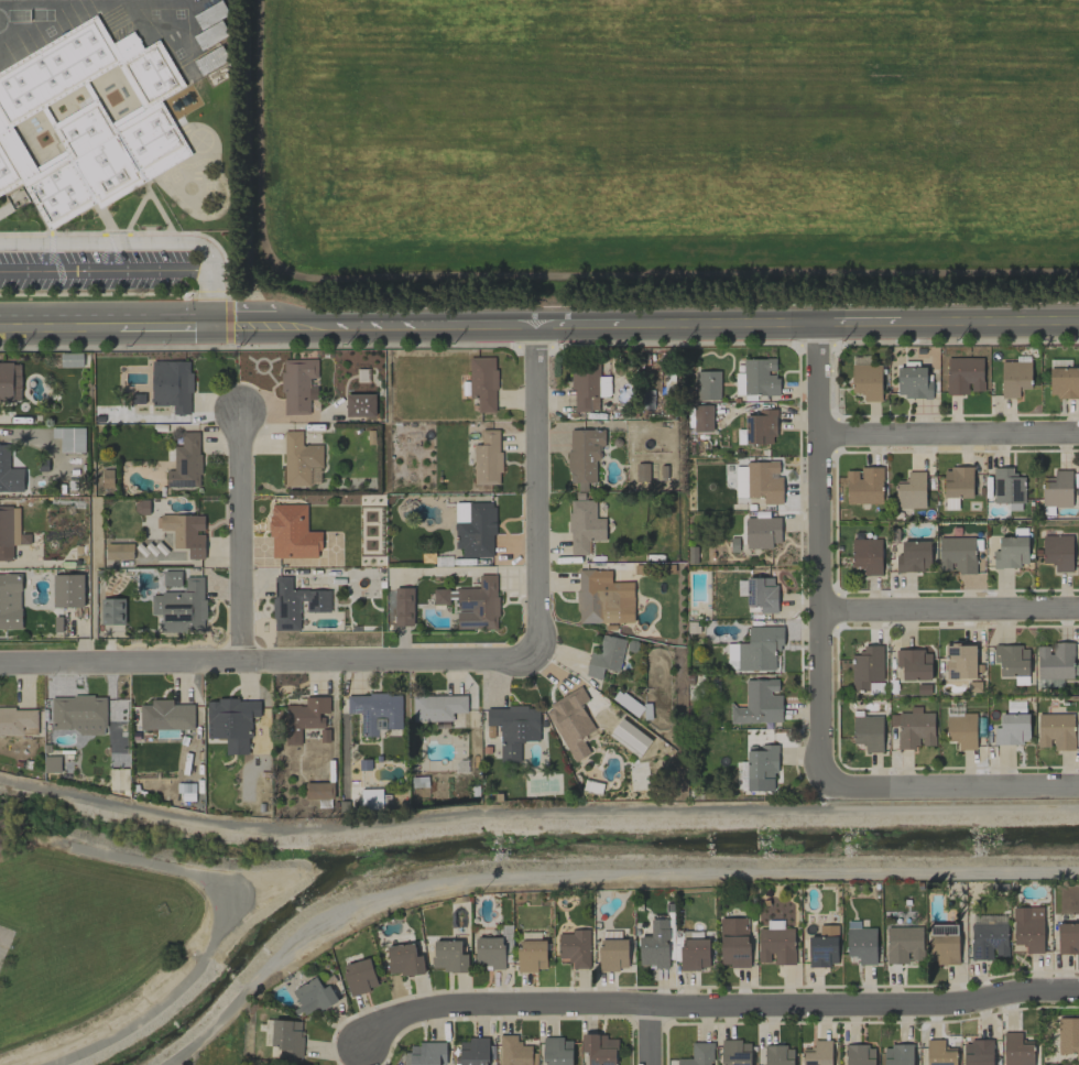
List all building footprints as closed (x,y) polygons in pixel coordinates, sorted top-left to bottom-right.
[(229,16),(223,2),(193,14),(199,28),(229,16)] [(161,100),(185,87),(160,41),(156,41),(143,48),(133,31),(111,43),(98,18),(0,72),(0,196),(24,182),(49,229),(96,203),(98,207),(191,156),(161,100)] [(192,60),(199,74),(229,60),(222,46),(192,60)] [(82,353),(60,353),(60,367),(82,367),(82,353)] [(477,412),(496,412),(495,357),(468,358),(470,397),(477,397),(477,412)] [(982,357),(946,358),(947,394),(968,394),(968,391),(983,391),(982,357)] [(779,394),(779,374),(775,374),(775,358),(743,359),(743,373),(735,373),(735,395),(779,394)] [(317,378),(317,359),(281,360),(283,415),(309,414),(308,378),(317,378)] [(190,361),(151,361),(151,405),(171,405),(171,414),(191,414),(190,361)] [(1000,361),(1001,398),(1019,398),(1019,389),(1031,388),(1030,361),(1000,361)] [(20,402),(20,362),(0,362),(0,402),(20,402)] [(881,401),(880,364),(851,365),(852,393),(863,392),(863,402),(881,401)] [(574,411),(597,411),(597,396),(609,397),(610,376),(598,376),(598,365),(571,365),(571,390),(574,390),(574,411)] [(929,367),(897,367),(897,397),(930,397),(929,367)] [(1049,367),(1049,397),(1078,397),(1078,368),(1049,367)] [(719,371),(696,371),(696,400),(720,400),(719,371)] [(346,416),(375,417),(375,394),(346,394),(346,416)] [(712,405),(693,405),(693,432),(712,432),(712,405)] [(775,443),(774,409),(758,410),(758,415),(745,415),(746,444),(775,443)] [(85,427),(52,427),(52,437),(60,438),(60,452),(84,452),(85,427)] [(499,429),(481,430),(481,444),(473,445),(474,485),(500,485),(499,429)] [(569,430),(570,491),(587,491),(587,483),(597,482),(596,446),(604,446),(604,429),(569,430)] [(302,431),(284,430),(284,486),(309,486),(309,467),(322,468),(322,444),(302,444),(302,431)] [(200,432),(181,432),(181,446),(174,446),(173,470),(166,470),(166,487),(199,487),(200,432)] [(23,491),(23,468),(9,468),(9,444),(0,444),(0,491),(23,491)] [(782,475),(778,475),(778,462),(745,462),(745,466),(735,466),(735,497),(764,497),(764,504),(782,504),(782,475)] [(649,463),(636,463),(635,481),(648,481),(649,463)] [(882,504),(882,467),(859,467),(859,470),(846,470),(845,503),(882,504)] [(973,468),(943,467),(943,497),(972,498),(973,468)] [(1024,477),(1014,476),(1014,468),(993,467),(993,502),(1024,502),(1024,477)] [(112,469),(101,469),(101,488),(112,488),(112,469)] [(1053,477),(1042,477),(1043,507),(1072,506),(1071,469),(1053,470),(1053,477)] [(925,508),(924,471),(907,471),(907,482),(895,482),(895,508),(925,508)] [(605,540),(605,517),(595,518),(595,500),(568,500),(570,555),(589,554),(588,540),(605,540)] [(454,502),(455,549),(462,548),(462,557),(494,557),(494,502),(454,502)] [(320,558),(320,531),(306,531),(306,504),(270,504),(270,558),(320,558)] [(12,544),(30,544),(30,533),(19,533),(18,506),(0,506),(0,560),(12,560),(12,544)] [(172,548),(188,548),(188,559),(204,559),(204,532),(204,515),(160,514),(160,530),(172,531),(172,548)] [(780,517),(745,518),(745,549),(771,548),(771,541),(781,541),(780,517)] [(1073,535),(1042,535),(1042,563),(1054,563),(1054,571),(1072,572),(1073,535)] [(1028,566),(1027,536),(998,536),(998,551),(993,551),(993,567),(1028,566)] [(975,573),(974,537),(938,538),(939,570),(953,570),(953,574),(975,573)] [(880,538),(851,539),(852,567),(863,567),(864,575),(881,575),(880,538)] [(930,541),(901,542),(901,554),(895,554),(896,571),(930,571),(930,541)] [(359,565),(359,542),(343,542),(342,565),(359,565)] [(133,543),(106,543),(106,559),(133,560),(133,543)] [(611,570),(577,570),(577,623),(633,622),(633,582),(611,582),(611,570)] [(181,571),(163,571),(163,586),(181,586),(181,571)] [(21,629),(20,574),(0,574),(0,629),(21,629)] [(83,574),(53,575),(53,607),(83,607),(83,574)] [(457,629),(498,628),(497,574),(478,575),(478,587),(457,588),(457,629)] [(151,615),(162,615),(162,620),(187,620),(187,632),(205,632),(205,577),(185,576),(185,593),(151,592),(151,615)] [(299,630),(299,601),(305,601),(305,612),(330,612),(330,589),(291,590),(291,576),(273,577),(274,630),(299,630)] [(776,613),(776,577),(746,578),(747,607),(760,606),(760,613),(776,613)] [(413,626),(413,588),(395,588),(394,625),(413,626)] [(448,589),(433,589),(433,604),(448,604),(448,589)] [(124,624),(124,598),(101,598),(101,624),(124,624)] [(738,643),(737,670),(774,670),(775,648),(783,648),(783,626),(748,626),(747,643),(738,643)] [(585,676),(601,679),(603,669),(619,671),(625,639),(602,635),(599,653),(589,652),(585,676)] [(1073,642),(1051,642),(1051,646),(1037,646),(1036,678),(1072,679),(1073,642)] [(736,665),(737,644),(727,644),(727,665),(736,665)] [(976,678),(975,644),(944,645),(945,679),(976,678)] [(851,655),(852,690),(867,690),(867,681),(882,681),(882,645),(863,646),(863,655),(851,655)] [(1028,676),(1028,645),(994,646),(994,663),(999,662),(1000,676),(1028,676)] [(895,650),(895,666),(902,666),(902,680),(931,680),(930,650),(895,650)] [(745,679),(745,707),(729,707),(729,722),(782,722),(781,693),(778,693),(778,679),(745,679)] [(581,704),(588,700),(581,687),(544,707),(573,762),(589,754),(581,738),(595,730),(581,704)] [(401,729),(401,694),(346,694),(347,713),(360,713),(360,736),(379,736),(379,724),(375,724),(375,718),(385,718),(385,729),(401,729)] [(105,695),(50,697),(51,733),(106,731),(105,695)] [(452,721),(452,713),(467,712),(466,695),(412,696),(412,721),(452,721)] [(324,728),(324,714),(329,714),(329,697),(305,696),(305,705),(286,705),(285,745),(300,745),(301,728),(324,728)] [(173,699),(151,699),(151,704),(139,704),(140,730),(194,729),(193,704),(173,704),(173,699)] [(226,754),(249,753),(249,717),(260,717),(260,699),(206,700),(207,738),(226,738),(226,754)] [(539,741),(538,706),(486,708),(486,726),(499,725),(500,762),(520,762),(520,741),(539,741)] [(897,726),(897,748),(918,749),(918,746),(934,746),(934,712),(921,712),(921,707),(910,706),(910,714),(889,713),(889,726),(897,726)] [(37,735),(37,708),(0,708),(0,735),(37,735)] [(1028,713),(999,714),(999,728),(993,728),(993,744),(1029,743),(1028,713)] [(1038,713),(1037,747),(1051,747),(1051,750),(1073,750),(1074,714),(1038,713)] [(882,752),(881,715),(852,716),(853,744),(864,744),(864,752),(882,752)] [(976,749),(975,715),(946,715),(946,742),(958,741),(958,749),(976,749)] [(106,752),(124,753),(125,725),(107,725),(106,752)] [(747,791),(773,791),(773,773),(777,773),(777,746),(746,747),(747,791)] [(305,782),(305,799),(333,799),(333,782),(305,782)] [(1043,906),(1012,907),(1013,944),(1025,944),(1025,953),(1043,953),(1043,906)] [(747,966),(748,918),(720,917),(719,966),(747,966)] [(669,966),(668,919),(651,919),(651,936),(638,936),(639,966),(669,966)] [(794,964),(793,928),(783,928),(783,920),(766,920),(766,928),(757,928),(758,962),(771,962),(771,964),(794,964)] [(971,924),(972,960),(993,959),(993,957),(1007,957),(1007,923),(971,924)] [(1078,952),(1078,923),(1057,924),(1058,953),(1078,952)] [(958,964),(957,924),(928,925),(929,965),(958,964)] [(808,966),(838,965),(837,925),(819,926),(819,936),(808,936),(808,966)] [(846,956),(858,956),(858,965),(876,965),(875,927),(846,928),(846,956)] [(922,927),(886,927),(886,964),(908,963),(908,960),(922,960),(922,927)] [(589,968),(589,929),(570,929),(571,933),(557,933),(558,958),(569,957),(570,968),(589,968)] [(503,937),(475,938),(475,968),(504,968),(503,937)] [(709,939),(680,938),(680,969),(708,970),(709,939)] [(627,939),(598,939),(599,970),(628,970),(627,939)] [(461,940),(432,941),(433,968),(442,968),(442,972),(467,972),(467,954),(461,954),(461,940)] [(545,940),(517,940),(517,971),(546,971),(545,940)] [(422,955),(416,956),(414,943),(386,947),(389,974),(399,972),(400,977),(425,973),(422,955)] [(350,995),(378,987),(369,958),(342,966),(350,995)] [(292,989),(305,1016),(337,1001),(330,984),(322,988),(317,978),(292,989)] [(1075,1053),(1075,1060),(1078,1060),(1078,1017),(1057,1018),(1058,1054),(1075,1053)] [(271,1046),(279,1046),(279,1056),(302,1057),(303,1030),(298,1030),(298,1020),(272,1019),(271,1046)] [(1033,1044),(1021,1044),(1020,1032),(1003,1032),(1004,1064),(1033,1064),(1033,1044)] [(616,1039),(606,1039),(606,1034),(582,1034),(581,1052),(588,1052),(587,1064),(616,1064),(616,1039)] [(499,1035),(500,1064),(531,1064),(531,1045),(518,1045),(518,1035),(499,1035)] [(459,1064),(488,1064),(487,1037),(468,1037),(468,1042),(459,1042),(459,1064)] [(545,1037),(545,1064),(571,1064),(571,1038),(545,1037)] [(955,1049),(944,1049),(944,1039),(926,1039),(927,1064),(955,1064),(955,1049)] [(722,1040),(722,1064),(750,1064),(750,1040),(722,1040)] [(814,1040),(814,1052),(802,1052),(801,1064),(831,1064),(831,1040),(814,1040)] [(963,1064),(993,1064),(992,1040),(963,1041),(963,1064)] [(677,1064),(711,1064),(712,1042),(691,1042),(691,1059),(677,1058),(677,1064)] [(410,1043),(410,1064),(445,1064),(445,1043),(410,1043)] [(875,1045),(846,1045),(845,1064),(874,1064),(875,1045)] [(884,1045),(884,1064),(912,1064),(912,1045),(884,1045)] [(793,1046),(764,1046),(764,1064),(793,1064),(793,1046)]
